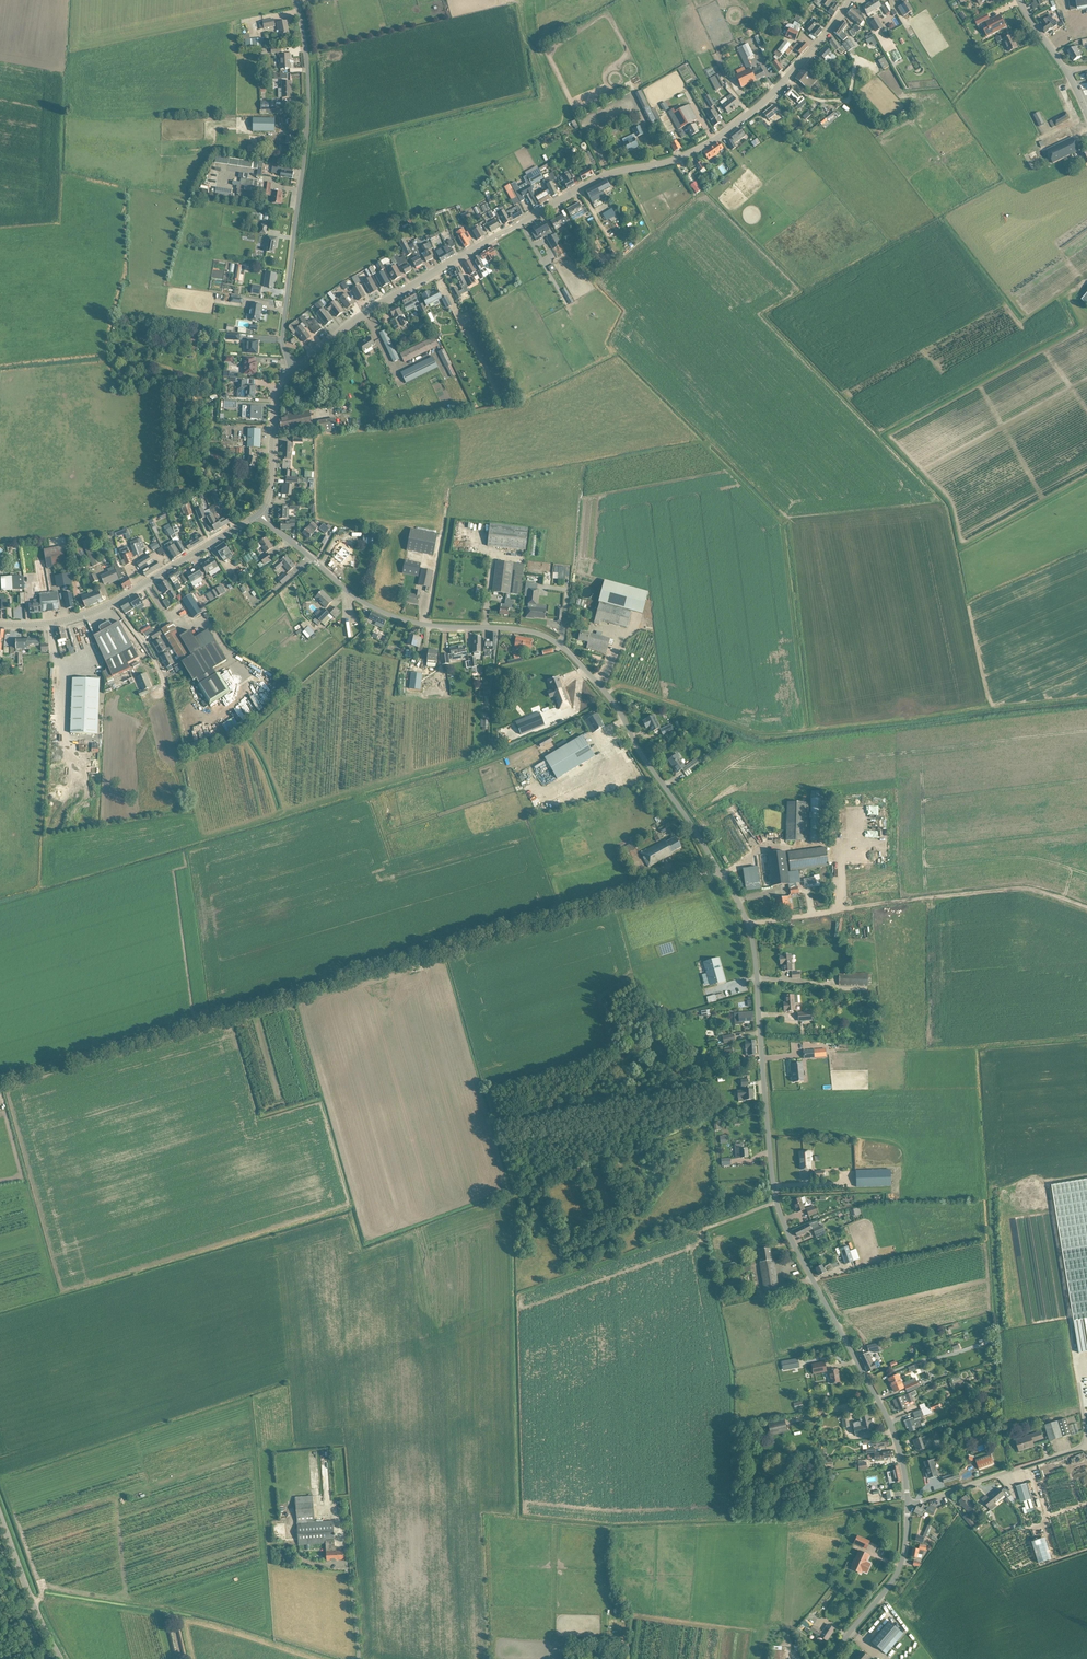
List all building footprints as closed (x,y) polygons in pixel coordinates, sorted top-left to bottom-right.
[(814,2),(818,7),(819,8),(822,4),(827,8),(825,11),(833,16),(840,7),(835,4),(836,2),(833,0),(816,0),(814,2)] [(879,3),(877,0),(875,0),(862,8),(867,15),(881,6),(886,15),(889,12),(882,1),(879,3)] [(909,7),(905,0),(901,0),(903,4),(897,8),(900,12),(903,17),(912,11),(909,7)] [(1034,3),(1032,4),(1034,8),(1048,2),(1047,0),(1033,0),(1034,3)] [(1070,11),(1086,8),(1086,0),(1069,0),(1070,11)] [(857,10),(853,7),(847,15),(859,26),(864,21),(862,20),(863,18),(858,9),(857,10)] [(987,15),(975,21),(977,25),(989,19),(987,15)] [(1006,27),(1003,21),(1001,22),(1000,19),(998,16),(987,22),(990,29),(985,32),(987,36),(1006,27)] [(1053,20),(1050,16),(1040,23),(1043,26),(1041,28),(1045,33),(1057,25),(1057,23),(1055,20),(1053,20)] [(812,34),(816,38),(822,31),(816,25),(816,26),(815,25),(818,22),(813,19),(813,18),(811,21),(807,25),(808,26),(806,29),(810,33),(812,34)] [(883,28),(877,18),(870,23),(876,32),(883,28)] [(273,19),(258,22),(260,30),(275,26),(273,19)] [(287,27),(286,21),(277,23),(280,35),(284,34),(284,35),(285,34),(289,33),(288,28),(287,29),(287,27)] [(847,25),(842,22),(834,33),(838,37),(843,41),(847,37),(842,32),(847,25)] [(800,29),(792,25),(791,25),(790,24),(789,24),(787,25),(786,26),(786,27),(789,29),(785,37),(795,41),(799,33),(798,33),(800,29)] [(263,39),(250,39),(249,35),(242,36),(243,40),(245,40),(246,49),(264,47),(263,39)] [(1012,36),(1007,38),(1004,40),(1009,52),(1018,48),(1015,42),(1017,40),(1015,35),(1012,36)] [(751,39),(741,44),(750,64),(756,62),(752,53),(757,51),(751,39)] [(845,51),(842,46),(840,48),(833,39),(829,41),(831,43),(830,44),(835,52),(837,50),(840,54),(845,51)] [(855,47),(850,39),(842,44),(847,52),(855,47)] [(790,46),(786,42),(785,41),(778,51),(782,55),(784,53),(788,49),(790,46)] [(800,55),(808,47),(803,43),(800,46),(797,43),(793,48),(800,55)] [(741,46),(736,49),(747,70),(735,76),(741,88),(765,76),(760,68),(757,69),(757,67),(754,69),(755,70),(751,72),(750,69),(752,68),(741,46)] [(1068,52),(1074,61),(1081,57),(1078,52),(1079,51),(1076,46),(1068,52)] [(837,57),(830,51),(826,47),(819,54),(822,57),(822,58),(822,57),(824,59),(823,61),(820,57),(816,60),(824,68),(827,65),(826,64),(831,59),(833,61),(837,57)] [(290,61),(290,55),(283,55),(283,53),(281,53),(281,48),(271,48),(271,54),(277,54),(277,55),(279,55),(279,70),(287,69),(291,69),(290,64),(290,61)] [(782,55),(778,51),(777,50),(774,54),(775,55),(779,58),(782,55)] [(776,61),(772,64),(778,73),(783,69),(776,61)] [(814,64),(813,64),(809,61),(795,79),(808,90),(817,79),(810,73),(812,71),(810,70),(814,64)] [(724,87),(717,74),(710,79),(716,91),(724,87)] [(291,87),(291,82),(282,82),(282,98),(292,98),(292,91),(291,91),(291,87)] [(790,88),(783,95),(787,98),(790,96),(798,104),(796,107),(799,110),(807,102),(802,97),(801,98),(794,91),(790,88)] [(651,110),(649,106),(641,90),(635,94),(651,125),(658,122),(651,110)] [(720,102),(722,105),(721,106),(722,106),(725,110),(726,109),(729,113),(732,110),(733,110),(734,109),(735,108),(736,108),(739,105),(736,101),(737,101),(733,97),(731,94),(726,98),(720,102)] [(711,107),(714,105),(709,96),(705,97),(711,107)] [(837,108),(839,101),(829,99),(828,102),(830,103),(829,106),(837,108)] [(275,101),(261,102),(261,110),(275,110),(275,101)] [(697,120),(694,115),(689,105),(675,113),(673,109),(668,112),(675,125),(678,130),(686,126),(688,128),(688,129),(692,136),(698,132),(696,129),(697,128),(695,124),(694,125),(692,122),(697,120)] [(784,113),(782,111),(778,106),(775,109),(773,106),(763,114),(768,120),(778,113),(780,116),(784,113)] [(654,108),(651,110),(658,122),(665,137),(668,135),(654,108)] [(717,114),(714,110),(707,114),(714,126),(721,122),(718,118),(716,115),(717,114)] [(810,111),(803,117),(806,120),(813,114),(810,111)] [(834,112),(826,118),(828,120),(836,114),(834,112)] [(1039,112),(1033,115),(1039,126),(1044,124),(1039,112)] [(275,132),(275,119),(253,118),(253,132),(275,132)] [(644,134),(639,126),(632,129),(636,138),(644,134)] [(743,133),(740,128),(730,136),(733,140),(732,141),(731,140),(728,142),(732,150),(736,148),(734,145),(739,141),(745,136),(743,133)] [(286,140),(283,140),(282,150),(288,150),(289,145),(293,145),(294,137),(287,136),(286,140)] [(1073,137),(1068,140),(1046,150),(1053,163),(1079,151),(1073,137)] [(675,138),(672,140),(674,142),(670,144),(674,152),(681,149),(675,138)] [(638,147),(636,142),(635,142),(634,139),(624,144),(625,146),(625,147),(627,152),(638,147)] [(757,139),(751,143),(754,147),(758,145),(760,143),(759,142),(757,139)] [(723,149),(719,143),(703,153),(708,160),(719,153),(718,152),(723,149)] [(1034,151),(1038,159),(1045,155),(1043,151),(1040,152),(1038,149),(1034,151)] [(590,163),(585,153),(581,155),(586,165),(590,163)] [(1083,155),(1082,156),(1077,158),(1079,160),(1083,158),(1086,165),(1086,164),(1086,153),(1083,155)] [(696,165),(700,171),(704,168),(700,162),(696,165)] [(293,168),(273,164),(272,172),(275,173),(281,174),(281,177),(293,179),(294,172),(293,172),(293,168)] [(538,169),(526,176),(531,185),(544,179),(539,171),(538,169)] [(593,174),(591,169),(590,169),(579,175),(582,180),(593,174)] [(562,177),(560,178),(563,184),(564,183),(567,189),(575,185),(572,179),(575,177),(572,172),(571,170),(565,173),(566,176),(563,178),(562,177)] [(238,189),(237,194),(238,194),(238,199),(254,201),(255,192),(258,193),(258,196),(262,196),(262,195),(264,195),(270,196),(271,191),(272,184),(264,182),(259,181),(248,179),(248,174),(239,173),(239,178),(241,178),(239,190),(238,189)] [(556,180),(552,173),(548,175),(549,177),(544,179),(550,192),(552,197),(557,195),(552,182),(556,180)] [(700,190),(706,187),(702,178),(696,182),(700,190)] [(610,188),(606,180),(586,191),(592,203),(601,198),(606,196),(603,192),(610,188)] [(532,192),(529,185),(528,186),(519,191),(523,197),(526,195),(534,208),(539,205),(532,192)] [(520,203),(512,187),(508,189),(509,190),(507,191),(514,206),(520,203)] [(232,191),(216,188),(215,195),(230,197),(232,191)] [(549,199),(547,194),(544,190),(534,195),(540,205),(549,199)] [(281,204),(282,197),(283,193),(273,192),(271,203),(281,204)] [(588,213),(586,210),(584,206),(581,207),(579,203),(567,210),(571,217),(583,211),(585,214),(588,213)] [(508,217),(504,211),(503,209),(504,209),(502,206),(498,208),(500,210),(495,213),(498,218),(501,217),(502,220),(505,225),(510,222),(508,217)] [(522,215),(520,210),(518,206),(515,208),(516,210),(512,212),(511,210),(510,210),(507,212),(507,213),(508,216),(511,221),(522,215)] [(446,212),(445,209),(442,210),(432,214),(434,220),(437,219),(435,215),(442,213),(446,212)] [(612,209),(603,215),(606,221),(610,219),(612,222),(618,218),(612,209)] [(471,218),(468,212),(461,215),(464,221),(471,218)] [(572,225),(570,222),(568,217),(565,219),(563,215),(551,222),(555,229),(567,223),(569,226),(572,225)] [(500,228),(497,223),(496,220),(488,225),(487,224),(483,226),(484,228),(487,232),(491,230),(492,232),(500,228)] [(549,230),(544,221),(533,228),(538,237),(549,230)] [(470,229),(473,234),(474,233),(478,240),(484,236),(478,225),(470,229)] [(472,239),(469,235),(467,232),(466,233),(463,228),(456,232),(459,237),(458,237),(462,243),(465,248),(470,245),(468,242),(472,239)] [(547,239),(553,249),(562,245),(556,234),(547,239)] [(267,246),(266,252),(274,253),(275,246),(276,246),(278,238),(268,236),(266,246),(267,246)] [(404,239),(399,242),(407,257),(412,254),(415,259),(412,260),(413,262),(413,263),(416,268),(423,265),(420,259),(419,259),(418,257),(420,256),(413,243),(408,246),(404,239)] [(443,248),(449,258),(455,254),(451,248),(454,246),(451,240),(447,242),(449,245),(447,246),(443,248)] [(433,248),(430,244),(430,242),(421,247),(424,252),(422,253),(427,262),(433,259),(429,251),(433,248)] [(441,262),(449,258),(443,248),(441,249),(442,250),(437,253),(439,257),(438,257),(441,262)] [(497,254),(495,253),(492,248),(480,255),(484,261),(487,260),(489,262),(494,259),(492,257),(497,254)] [(394,257),(397,263),(399,266),(402,265),(401,264),(404,262),(406,267),(403,269),(406,274),(412,270),(409,265),(404,256),(399,259),(395,252),(392,253),(394,257)] [(397,263),(394,257),(392,255),(388,257),(389,260),(391,260),(393,265),(397,263)] [(481,261),(478,256),(473,259),(476,264),(482,274),(487,271),(485,268),(481,261)] [(385,268),(381,261),(375,265),(379,272),(385,268)] [(478,276),(476,273),(472,266),(469,261),(464,264),(471,275),(473,274),(475,278),(478,276)] [(401,277),(399,272),(395,266),(393,267),(391,265),(387,267),(394,281),(401,277)] [(458,267),(449,272),(451,277),(455,275),(464,293),(470,290),(458,267)] [(356,275),(358,277),(366,272),(369,277),(372,275),(368,268),(356,275)] [(389,283),(387,278),(383,272),(376,276),(378,279),(382,287),(389,283)] [(276,274),(271,273),(266,273),(264,287),(270,288),(269,289),(270,289),(271,288),(273,288),(274,282),(275,283),(276,274)] [(360,282),(358,277),(356,275),(351,278),(355,284),(360,282)] [(470,286),(475,284),(471,276),(466,279),(470,286)] [(377,290),(375,285),(371,278),(364,282),(370,294),(377,290)] [(261,286),(252,285),(251,295),(260,296),(261,286)] [(365,297),(363,292),(359,286),(352,290),(358,301),(365,297)] [(332,289),(337,296),(341,293),(336,287),(332,289)] [(456,288),(452,290),(457,300),(462,297),(456,288)] [(442,298),(439,293),(439,292),(438,292),(437,290),(428,295),(426,293),(422,295),(423,298),(427,306),(433,302),(435,305),(439,303),(438,300),(442,298)] [(334,296),(331,292),(330,291),(328,294),(333,301),(334,300),(336,299),(334,296)] [(418,302),(413,293),(402,299),(405,305),(412,301),(414,304),(418,302)] [(354,304),(350,299),(346,294),(340,299),(347,309),(354,304)] [(230,302),(242,304),(243,299),(242,298),(242,297),(231,295),(230,302)] [(447,309),(452,306),(447,297),(442,299),(447,309)] [(343,312),(340,308),(335,301),(326,307),(329,311),(331,310),(337,317),(343,312)] [(260,305),(262,305),(251,303),(250,310),(250,314),(251,315),(250,320),(259,322),(261,311),(259,311),(260,305)] [(407,324),(400,311),(398,306),(389,310),(393,317),(394,316),(395,319),(398,317),(403,326),(407,324)] [(323,308),(320,311),(317,314),(326,325),(332,320),(323,308)] [(302,316),(299,318),(304,324),(303,324),(306,326),(307,328),(309,326),(315,334),(321,329),(318,325),(314,319),(311,322),(310,320),(307,322),(302,316)] [(298,324),(296,321),(289,326),(289,328),(293,334),(296,332),(293,328),(298,324)] [(303,328),(306,326),(303,324),(296,330),(299,334),(298,335),(304,342),(311,337),(303,328)] [(379,333),(382,338),(393,362),(399,359),(388,335),(385,330),(379,333)] [(227,333),(226,340),(240,341),(240,333),(227,333)] [(400,354),(404,363),(438,346),(435,341),(438,339),(437,336),(400,354)] [(363,341),(363,342),(359,345),(364,352),(375,345),(370,337),(363,341)] [(257,354),(258,341),(247,340),(247,353),(257,354)] [(443,350),(438,352),(451,378),(456,375),(451,365),(452,364),(444,349),(443,350)] [(257,362),(256,362),(254,362),(255,358),(244,357),(244,365),(243,374),(256,375),(257,362)] [(433,357),(401,373),(406,383),(439,367),(433,357)] [(245,380),(239,379),(238,390),(245,390),(245,389),(246,389),(245,398),(255,399),(255,385),(246,385),(245,385),(245,380)] [(243,406),(242,418),(251,418),(251,419),(262,420),(262,407),(253,407),(253,406),(243,406)] [(312,423),(309,411),(289,415),(289,417),(279,419),(282,430),(291,427),(312,423)] [(326,427),(342,425),(341,414),(325,415),(326,427)] [(260,448),(261,430),(248,429),(247,448),(260,448)] [(293,443),(289,443),(284,443),(283,459),(291,460),(291,448),(293,448),(293,443)] [(252,449),(248,449),(247,457),(248,457),(244,472),(253,474),(254,468),(255,468),(255,467),(256,464),(257,458),(251,457),(252,449)] [(299,479),(292,478),(287,477),(286,485),(282,484),(281,495),(291,496),(293,483),(298,484),(298,488),(301,488),(302,480),(299,480),(299,479)] [(217,488),(212,490),(215,501),(221,499),(217,488)] [(192,515),(187,503),(180,506),(183,514),(185,513),(187,517),(192,515)] [(289,508),(284,508),(279,507),(278,519),(291,519),(291,516),(288,516),(289,508)] [(207,517),(203,508),(196,510),(200,520),(207,517)] [(215,508),(210,511),(214,518),(217,524),(218,523),(221,527),(230,522),(227,517),(222,520),(215,508)] [(214,518),(210,511),(206,514),(209,519),(210,522),(206,524),(211,532),(215,530),(215,531),(221,527),(218,523),(217,524),(214,518)] [(281,522),(281,529),(281,530),(290,530),(290,527),(295,527),(295,520),(289,520),(289,522),(281,522)] [(307,528),(306,529),(303,533),(309,539),(313,534),(313,533),(315,531),(318,528),(312,522),(307,528)] [(330,529),(323,524),(319,529),(325,534),(330,529)] [(528,528),(490,524),(487,546),(526,551),(528,528)] [(171,528),(164,531),(166,535),(167,534),(169,537),(174,534),(171,528)] [(410,529),(406,551),(433,557),(437,535),(410,529)] [(204,541),(199,533),(192,538),(193,540),(186,545),(189,550),(204,541)] [(380,533),(363,533),(363,543),(380,544),(380,533)] [(186,552),(183,547),(179,541),(175,534),(171,537),(173,540),(175,544),(178,550),(181,554),(186,552)] [(101,563),(89,535),(80,539),(93,567),(101,563)] [(137,539),(130,542),(133,551),(135,556),(140,554),(139,551),(141,550),(141,549),(145,548),(141,538),(137,539)] [(266,538),(259,543),(255,545),(255,547),(256,548),(258,549),(262,547),(266,553),(273,548),(266,538)] [(157,542),(150,545),(153,551),(160,547),(157,542)] [(215,548),(218,553),(222,558),(226,555),(231,552),(224,543),(215,548)] [(181,555),(178,550),(175,544),(167,549),(171,554),(174,559),(181,555)] [(53,567),(66,565),(63,546),(50,548),(53,567)] [(341,564),(351,553),(343,547),(334,558),(341,564)] [(47,568),(53,567),(50,548),(44,550),(47,568)] [(124,549),(119,550),(121,553),(122,553),(127,565),(132,563),(130,558),(133,557),(131,553),(129,554),(128,550),(125,552),(124,549)] [(267,553),(260,559),(262,563),(258,566),(260,568),(262,567),(265,565),(265,566),(271,562),(270,560),(271,559),(267,553)] [(151,560),(148,556),(136,563),(139,568),(151,560)] [(278,560),(273,565),(274,566),(274,567),(277,570),(283,565),(289,572),(291,570),(295,566),(286,556),(282,560),(280,561),(278,560)] [(207,574),(209,572),(211,576),(220,570),(218,567),(213,558),(201,565),(207,574)] [(419,577),(421,564),(405,560),(402,574),(419,577)] [(44,561),(35,562),(39,595),(40,595),(41,599),(42,612),(46,612),(49,612),(49,611),(53,611),(54,611),(60,610),(58,594),(57,593),(50,593),(44,561)] [(156,561),(148,566),(147,564),(140,568),(142,572),(143,574),(146,577),(160,568),(156,561)] [(493,587),(493,592),(506,594),(510,594),(520,595),(523,564),(495,561),(493,587)] [(113,565),(120,579),(120,582),(124,590),(132,585),(128,577),(124,579),(121,574),(124,573),(121,568),(119,569),(117,563),(113,565)] [(119,580),(117,575),(113,567),(109,569),(111,572),(101,576),(104,584),(111,581),(111,583),(119,580)] [(197,567),(186,574),(194,587),(203,581),(201,577),(203,576),(197,567)] [(555,567),(555,572),(559,573),(558,579),(565,580),(565,576),(568,576),(569,572),(565,572),(566,568),(555,567)] [(188,582),(183,574),(180,569),(168,576),(171,580),(178,591),(182,588),(177,581),(178,580),(177,578),(180,577),(184,584),(188,582)] [(241,569),(237,573),(241,579),(245,577),(247,579),(252,576),(247,569),(241,573),(241,572),(242,571),(241,569)] [(433,571),(429,571),(422,569),(419,585),(427,587),(426,591),(429,592),(433,571)] [(73,585),(71,573),(55,576),(56,587),(73,585)] [(285,573),(278,580),(282,585),(290,578),(285,573)] [(98,581),(95,574),(89,577),(92,584),(98,581)] [(11,584),(12,590),(24,590),(24,576),(11,577),(11,584)] [(4,591),(12,590),(11,584),(11,577),(1,577),(2,591),(3,591),(4,591)] [(598,603),(599,603),(594,623),(599,625),(600,621),(627,628),(632,611),(642,614),(648,592),(605,580),(598,603)] [(177,597),(169,586),(167,581),(160,585),(165,593),(168,592),(173,600),(177,597)] [(249,581),(244,583),(251,595),(256,593),(249,581)] [(526,583),(525,596),(529,597),(528,604),(528,607),(527,607),(525,618),(534,619),(534,618),(545,619),(546,610),(536,608),(536,605),(537,605),(538,590),(537,589),(537,584),(526,583)] [(214,590),(219,597),(225,593),(221,586),(214,590)] [(103,601),(101,596),(99,590),(94,592),(93,589),(88,591),(89,594),(78,598),(82,609),(103,601)] [(215,599),(219,597),(214,590),(210,592),(215,599)] [(416,590),(415,595),(408,594),(406,602),(411,603),(412,603),(413,603),(413,604),(418,605),(420,591),(416,590)] [(319,593),(319,594),(315,598),(326,608),(332,601),(328,596),(327,597),(325,595),(326,595),(322,591),(320,593),(319,593)] [(73,608),(74,608),(73,599),(72,593),(64,594),(65,601),(66,601),(67,609),(70,608),(70,609),(73,609),(73,608)] [(201,609),(191,594),(182,600),(191,615),(201,609)] [(511,595),(507,594),(506,605),(502,605),(500,615),(509,616),(510,608),(514,609),(515,601),(511,601),(511,595)] [(137,595),(120,606),(123,610),(125,614),(129,612),(136,607),(138,610),(144,606),(137,595)] [(30,613),(42,613),(42,612),(41,599),(36,600),(36,603),(30,603),(30,608),(30,613)] [(167,609),(171,607),(166,599),(163,601),(167,609)] [(352,605),(354,613),(358,612),(360,619),(363,618),(359,603),(352,605)] [(336,608),(330,614),(335,619),(341,612),(336,608)] [(329,619),(327,617),(329,614),(324,609),(313,621),(318,626),(322,621),(325,624),(329,619)] [(372,612),(369,617),(369,618),(376,622),(375,625),(382,628),(384,624),(387,619),(383,617),(382,618),(381,617),(381,616),(372,612)] [(101,632),(94,636),(108,666),(106,667),(106,671),(103,672),(107,679),(130,669),(128,664),(139,658),(119,622),(112,626),(110,623),(108,622),(100,626),(99,629),(101,632)] [(173,649),(182,663),(193,681),(197,679),(200,685),(198,686),(210,705),(231,692),(219,673),(217,675),(213,669),(227,661),(208,630),(195,638),(190,630),(179,637),(171,623),(162,629),(172,646),(173,648),(173,649)] [(315,633),(309,626),(307,628),(306,626),(303,628),(304,630),(310,637),(315,633)] [(67,639),(65,633),(64,628),(55,630),(58,642),(67,639)] [(142,634),(144,639),(148,636),(148,635),(152,632),(150,629),(142,634)] [(151,632),(150,634),(150,635),(153,639),(161,635),(162,634),(159,630),(152,634),(151,632)] [(581,632),(580,635),(579,640),(588,642),(587,643),(588,643),(586,648),(606,654),(609,644),(610,639),(601,637),(602,633),(597,632),(596,635),(590,634),(581,632)] [(496,650),(496,639),(496,633),(490,633),(490,641),(486,641),(486,640),(482,640),(482,646),(482,652),(486,652),(486,650),(490,650),(496,650)] [(410,636),(408,641),(407,645),(418,647),(417,651),(422,652),(424,645),(420,644),(421,638),(410,636)] [(514,647),(514,648),(522,649),(522,646),(524,646),(524,645),(532,646),(532,645),(532,640),(516,637),(515,643),(514,647)] [(22,639),(22,650),(28,650),(28,645),(39,645),(39,639),(22,639)] [(153,643),(159,654),(162,652),(164,654),(169,651),(168,648),(167,649),(161,639),(153,643)] [(467,655),(467,651),(466,646),(450,649),(451,655),(461,653),(461,656),(467,655)] [(429,650),(428,656),(427,666),(436,667),(438,651),(429,650)] [(173,669),(171,665),(174,664),(168,653),(161,657),(167,667),(169,671),(173,669)] [(449,665),(449,660),(448,654),(441,655),(442,666),(449,665)] [(181,667),(173,670),(176,676),(183,672),(181,667)] [(135,671),(122,677),(124,681),(137,676),(135,671)] [(409,688),(420,690),(422,674),(411,672),(409,688)] [(140,696),(147,693),(148,693),(147,689),(151,687),(146,674),(137,678),(143,691),(138,692),(140,696)] [(269,674),(256,682),(258,685),(272,677),(269,674)] [(552,691),(549,693),(551,697),(554,696),(559,709),(570,705),(566,692),(563,692),(558,677),(549,681),(552,686),(551,686),(552,691)] [(73,678),(71,733),(98,734),(100,678),(95,678),(95,679),(73,678)] [(582,696),(582,695),(576,687),(569,694),(580,707),(584,704),(584,705),(585,704),(585,703),(587,701),(584,697),(584,698),(582,696)] [(177,691),(179,700),(183,699),(184,704),(190,703),(187,692),(190,691),(189,688),(177,691)] [(260,703),(264,701),(265,705),(267,704),(262,693),(256,696),(260,703)] [(146,695),(140,697),(143,711),(150,709),(146,695)] [(227,709),(236,703),(230,695),(221,701),(227,709)] [(249,710),(252,709),(256,715),(262,712),(253,699),(248,702),(249,704),(247,706),(249,710)] [(540,712),(516,722),(521,734),(545,725),(540,712)] [(248,722),(253,720),(251,714),(245,716),(248,722)] [(597,714),(593,717),(588,719),(595,731),(603,726),(599,719),(600,718),(597,714)] [(648,724),(649,727),(652,732),(660,728),(654,715),(646,719),(646,720),(643,721),(645,725),(648,724)] [(489,718),(481,718),(481,727),(489,727),(489,718)] [(674,731),(671,725),(660,730),(663,736),(674,731)] [(214,743),(213,735),(205,736),(206,740),(203,740),(204,744),(214,743)] [(558,749),(544,757),(557,779),(595,756),(592,752),(582,735),(558,749)] [(541,747),(553,741),(550,736),(539,743),(541,747)] [(676,754),(668,760),(671,765),(672,764),(673,766),(677,773),(682,769),(684,773),(700,762),(696,758),(685,766),(679,758),(681,756),(677,751),(675,752),(676,754)] [(97,776),(97,763),(88,763),(88,776),(97,776)] [(523,790),(532,784),(529,780),(521,786),(523,790)] [(528,798),(534,794),(530,787),(523,791),(528,798)] [(811,798),(809,841),(821,842),(823,799),(824,792),(811,791),(811,798)] [(787,802),(786,841),(805,841),(807,802),(787,802)] [(666,842),(665,840),(641,853),(648,867),(672,854),(672,852),(681,847),(676,837),(666,842)] [(633,858),(630,852),(634,849),(631,844),(622,849),(625,855),(626,854),(629,860),(633,858)] [(828,866),(826,848),(788,853),(790,871),(828,866)] [(789,884),(788,879),(785,851),(767,854),(772,886),(789,884)] [(787,896),(781,897),(776,898),(777,909),(789,907),(787,896)] [(782,961),(783,964),(783,971),(792,971),(791,955),(782,955),(782,956),(780,956),(780,961),(782,961)] [(706,963),(711,984),(723,980),(718,959),(706,963)] [(868,973),(839,973),(839,985),(868,986),(868,985),(871,985),(871,975),(868,975),(868,973)] [(786,1007),(784,1007),(784,1011),(786,1011),(795,1010),(795,1004),(798,1003),(797,995),(785,996),(786,1007)] [(743,1025),(743,1022),(753,1021),(752,1012),(734,1013),(735,1025),(743,1025)] [(812,1020),(812,1012),(798,1013),(799,1021),(812,1020)] [(736,1041),(734,1034),(722,1037),(724,1044),(736,1041)] [(749,1041),(745,1041),(745,1049),(746,1055),(749,1055),(750,1055),(755,1055),(754,1041),(749,1041)] [(814,1050),(804,1051),(804,1059),(815,1058),(814,1050)] [(802,1063),(791,1064),(792,1073),(793,1073),(794,1083),(803,1082),(803,1072),(802,1063)] [(738,1091),(737,1091),(738,1102),(745,1101),(745,1100),(754,1100),(753,1089),(744,1090),(738,1091)] [(748,1157),(747,1149),(744,1149),(743,1144),(735,1145),(736,1155),(737,1155),(737,1158),(748,1157)] [(800,1169),(812,1169),(811,1151),(799,1152),(800,1159),(801,1163),(800,1163),(800,1169)] [(856,1171),(856,1187),(891,1186),(891,1169),(856,1171)] [(1052,1185),(1072,1310),(1073,1315),(1073,1317),(1079,1353),(1086,1352),(1086,1179),(1052,1185)] [(805,1210),(802,1204),(804,1203),(806,1200),(804,1196),(792,1201),(794,1206),(797,1213),(805,1210)] [(817,1213),(814,1206),(806,1209),(809,1216),(817,1213)] [(809,1224),(794,1231),(797,1237),(811,1229),(813,1230),(817,1228),(815,1222),(809,1224)] [(817,1228),(813,1230),(816,1238),(826,1233),(823,1225),(819,1227),(817,1228)] [(848,1246),(840,1249),(845,1265),(853,1262),(848,1246)] [(770,1247),(764,1248),(758,1249),(761,1262),(760,1262),(765,1293),(779,1291),(774,1260),(772,1260),(770,1247)] [(833,1258),(835,1261),(825,1266),(826,1267),(824,1268),(822,1265),(820,1266),(815,1268),(819,1276),(824,1273),(826,1272),(825,1272),(827,1271),(839,1265),(839,1264),(840,1263),(836,1256),(833,1258)] [(878,1346),(878,1344),(867,1346),(869,1352),(873,1351),(874,1353),(882,1351),(881,1345),(878,1346)] [(865,1354),(865,1353),(860,1356),(868,1372),(873,1370),(873,1369),(876,1368),(880,1366),(878,1360),(873,1362),(870,1355),(867,1356),(866,1353),(865,1354)] [(784,1366),(785,1366),(786,1370),(799,1367),(798,1359),(788,1361),(784,1361),(784,1366)] [(825,1362),(811,1365),(813,1374),(827,1371),(825,1362)] [(838,1369),(832,1370),(828,1371),(831,1384),(840,1382),(839,1374),(838,1375),(837,1371),(838,1371),(838,1369)] [(951,1381),(953,1385),(967,1380),(965,1374),(960,1376),(960,1378),(951,1381)] [(898,1375),(893,1377),(888,1379),(890,1383),(894,1392),(903,1388),(898,1375)] [(919,1387),(917,1382),(905,1387),(907,1392),(919,1387)] [(901,1397),(899,1398),(894,1400),(899,1411),(906,1408),(903,1401),(907,1399),(909,1403),(913,1401),(911,1397),(916,1394),(915,1391),(905,1395),(901,1397)] [(939,1405),(938,1403),(912,1412),(914,1418),(905,1421),(909,1432),(925,1426),(921,1416),(932,1412),(932,1411),(940,1408),(939,1407),(941,1406),(940,1404),(939,1405)] [(870,1419),(869,1415),(859,1417),(862,1426),(854,1428),(855,1435),(873,1431),(871,1423),(870,1423),(869,1420),(870,1419)] [(1062,1437),(1071,1434),(1066,1418),(1058,1421),(1062,1437)] [(771,1436),(775,1435),(776,1439),(780,1438),(779,1434),(787,1432),(784,1419),(767,1422),(771,1436)] [(1063,1437),(1062,1437),(1058,1421),(1045,1425),(1050,1441),(1063,1437)] [(1043,1438),(1041,1433),(1041,1432),(1025,1437),(1026,1438),(1016,1441),(1020,1451),(1027,1448),(1026,1447),(1028,1447),(1034,1446),(1032,1442),(1035,1441),(1043,1438)] [(920,1438),(918,1439),(913,1440),(917,1451),(924,1449),(922,1442),(933,1438),(931,1434),(920,1438)] [(934,1442),(933,1443),(935,1449),(942,1447),(939,1438),(933,1440),(934,1442)] [(885,1440),(880,1441),(874,1442),(874,1439),(859,1442),(859,1446),(863,1445),(868,1444),(869,1447),(873,1447),(880,1446),(880,1448),(886,1447),(885,1440)] [(890,1452),(885,1452),(874,1454),(875,1461),(891,1459),(890,1452)] [(995,1465),(993,1460),(991,1453),(975,1459),(979,1470),(995,1465)] [(930,1460),(929,1460),(929,1461),(924,1462),(928,1472),(926,1473),(928,1478),(937,1475),(932,1460),(930,1460)] [(867,1469),(866,1466),(866,1462),(858,1463),(859,1470),(867,1469)] [(898,1466),(892,1467),(893,1471),(887,1472),(888,1478),(891,1477),(892,1483),(896,1482),(901,1481),(898,1466)] [(958,1473),(942,1478),(944,1483),(959,1478),(958,1473)] [(1032,1499),(1027,1483),(1016,1487),(1021,1502),(1032,1499)] [(994,1504),(1005,1495),(1007,1498),(1008,1498),(1012,1495),(1005,1487),(1002,1490),(1000,1489),(989,1498),(987,1496),(982,1500),(991,1510),(996,1506),(994,1504)] [(892,1490),(887,1491),(883,1492),(884,1498),(893,1497),(892,1490)] [(326,1543),(326,1548),(335,1547),(333,1521),(315,1521),(313,1496),(295,1497),(299,1545),(326,1543)] [(975,1507),(969,1500),(966,1496),(959,1501),(969,1513),(975,1507)] [(932,1515),(933,1512),(936,1508),(930,1504),(928,1507),(923,1505),(921,1508),(917,1506),(913,1512),(918,1514),(921,1516),(924,1511),(932,1515)] [(972,1528),(975,1525),(966,1514),(963,1517),(972,1528)] [(923,1537),(921,1536),(916,1535),(915,1541),(923,1543),(925,1538),(926,1538),(930,1525),(928,1524),(923,1537)] [(854,1543),(866,1549),(869,1541),(857,1536),(854,1543)] [(1043,1539),(1032,1542),(1038,1563),(1049,1560),(1043,1539)] [(927,1546),(925,1545),(919,1544),(919,1549),(913,1548),(911,1557),(917,1558),(918,1554),(922,1555),(923,1550),(926,1551),(927,1546)] [(335,1547),(326,1548),(326,1553),(322,1553),(323,1561),(344,1560),(344,1554),(343,1551),(336,1551),(336,1548),(335,1548),(335,1547)] [(869,1555),(859,1551),(851,1569),(861,1573),(862,1571),(867,1573),(870,1564),(866,1562),(869,1555)] [(824,1597),(827,1600),(833,1593),(830,1590),(824,1597)] [(819,1629),(805,1619),(802,1624),(816,1634),(817,1634),(820,1636),(827,1641),(830,1635),(831,1633),(834,1629),(828,1624),(822,1632),(819,1630),(819,1629)] [(903,1634),(900,1630),(889,1621),(871,1642),(882,1651),(886,1654),(903,1634)] [(782,1647),(772,1646),(771,1658),(781,1658),(782,1647)]
